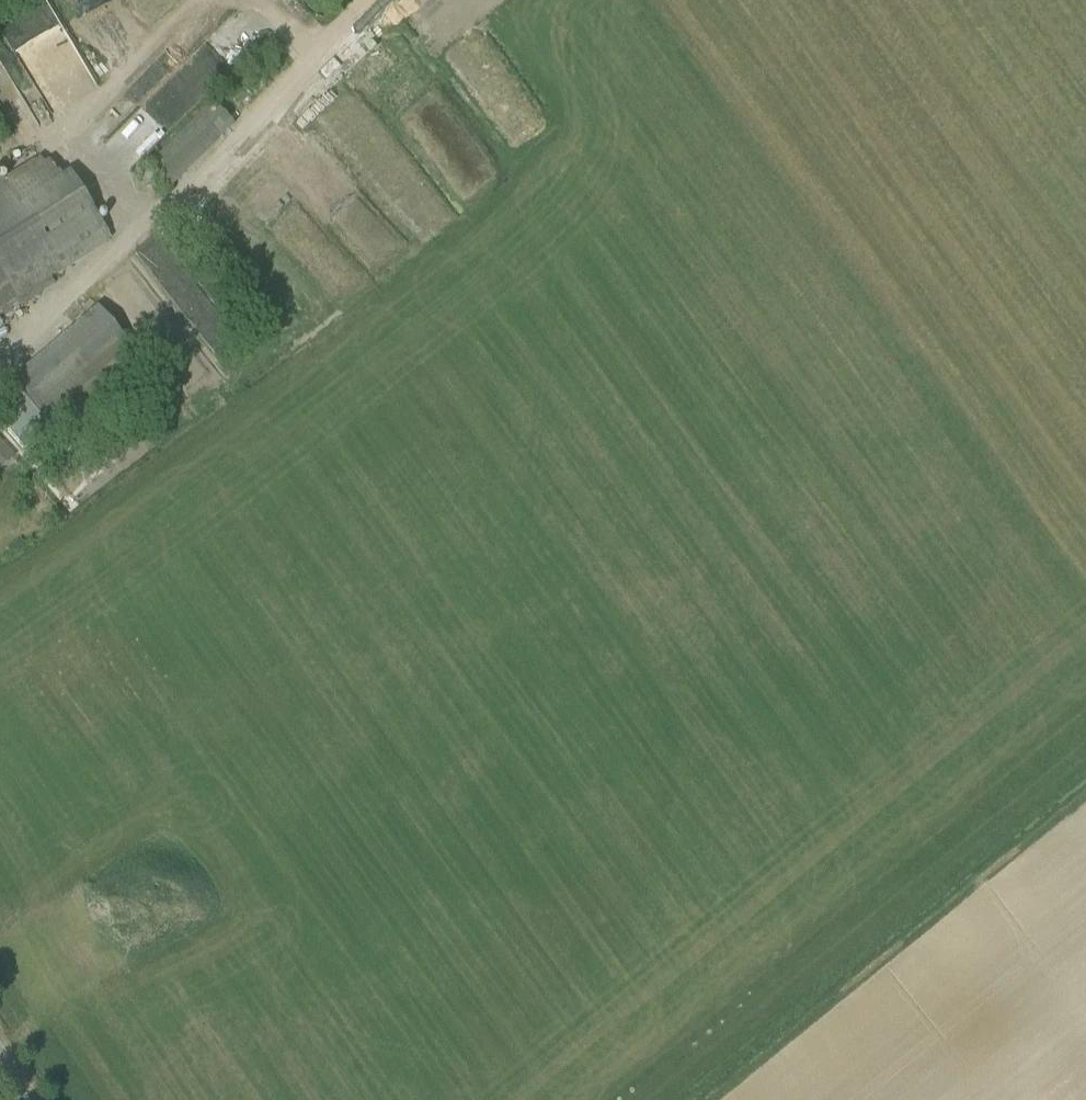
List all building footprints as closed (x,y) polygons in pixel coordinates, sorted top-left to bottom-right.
[(146,168),(168,191),(233,125),(210,103),(146,168)] [(4,316),(54,283),(50,277),(109,239),(68,173),(59,179),(44,155),(6,180),(6,179),(0,183),(0,309),(4,316)] [(49,424),(54,431),(138,359),(95,309),(12,381),(49,424)] [(49,424),(12,381),(0,391),(0,422),(22,448),(33,438),(40,432),(49,424)] [(11,457),(0,444),(0,467),(11,457)]
